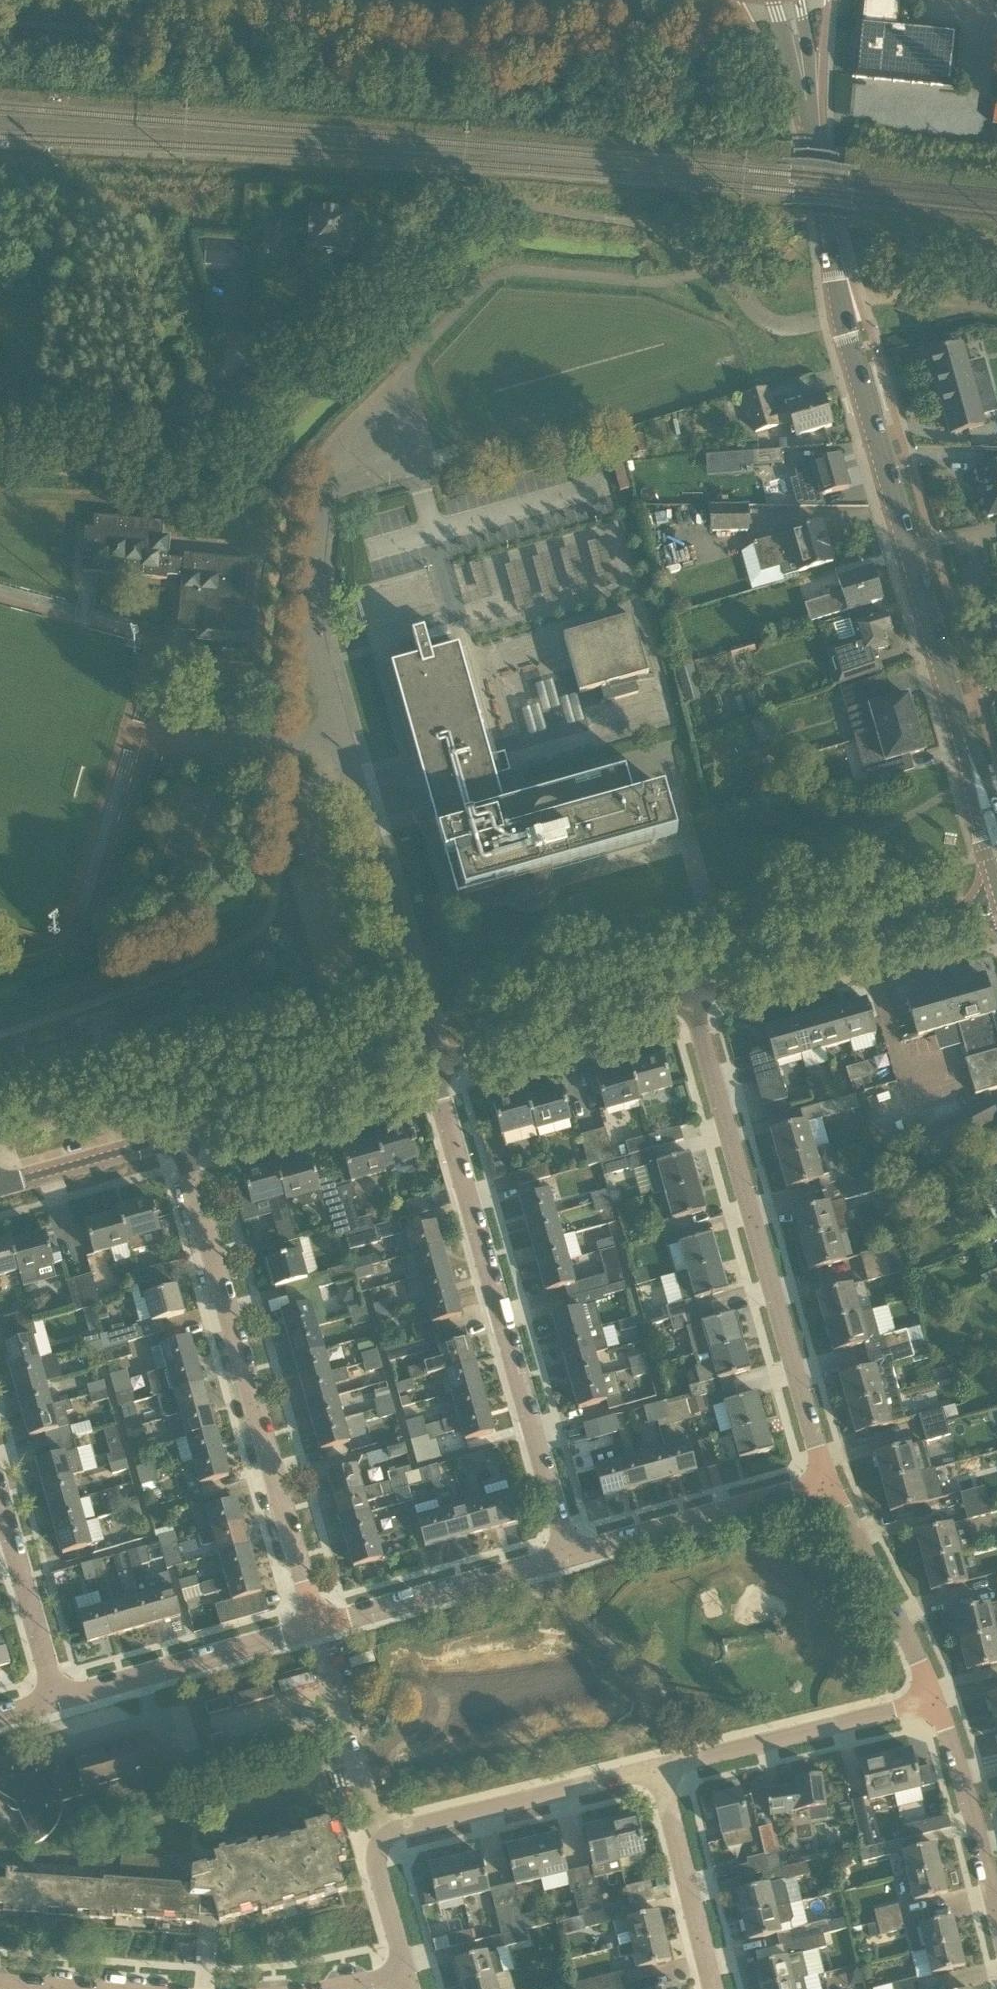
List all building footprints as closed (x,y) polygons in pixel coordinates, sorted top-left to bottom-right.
[(856,77),(954,87),(960,28),(900,23),(902,0),(862,0),(860,19),(858,19),(852,77),(856,77)] [(351,212),(331,211),(311,210),(309,250),(313,250),(313,259),(325,260),(325,251),(348,253),(351,212)] [(203,240),(203,265),(241,266),(241,241),(203,240)] [(951,434),(984,424),(981,415),(994,411),(987,386),(974,390),(961,344),(928,353),(951,434)] [(773,412),(766,388),(745,395),(756,431),(792,420),(796,436),(831,426),(822,397),(788,407),(773,412)] [(752,451),(753,465),(782,463),(780,449),(752,451)] [(736,453),(715,454),(716,475),(737,475),(736,453)] [(821,496),(849,488),(840,457),(812,465),(812,466),(794,471),(797,483),(816,478),(821,496)] [(975,466),(979,482),(983,482),(986,494),(982,495),(987,517),(996,515),(996,461),(975,466)] [(710,505),(710,531),(749,531),(749,504),(710,505)] [(212,661),(232,663),(252,665),(256,628),(247,627),(248,610),(244,610),(249,560),(185,553),(184,559),(169,558),(171,535),(162,534),(163,522),(95,516),(94,528),(86,528),(81,571),(117,574),(117,570),(132,571),(132,575),(167,579),(167,575),(183,576),(177,631),(197,633),(196,640),(214,642),(212,661)] [(753,542),(761,571),(780,566),(783,576),(799,572),(832,563),(822,523),(753,542)] [(537,604),(614,585),(601,533),(576,540),(578,544),(533,556),(530,544),(518,548),(521,560),(503,564),(514,606),(536,601),(537,604)] [(810,620),(882,600),(872,569),(838,579),(843,595),(806,606),(810,620)] [(805,589),(809,600),(830,594),(827,582),(805,589)] [(881,669),(876,651),(888,647),(883,633),(892,631),(886,614),(869,620),(866,610),(835,620),(836,624),(834,625),(840,643),(842,642),(843,645),(826,650),(837,684),(881,669)] [(649,673),(632,616),(563,636),(579,693),(601,687),(605,701),(601,702),(601,703),(639,692),(639,691),(635,677),(649,673)] [(431,653),(424,629),(412,632),(419,657),(392,664),(431,805),(435,804),(438,817),(435,818),(440,837),(445,855),(453,852),(465,893),(463,893),(464,895),(514,881),(516,885),(519,888),(523,890),(527,891),(532,891),(536,889),(539,886),(541,882),(542,877),(541,872),(677,834),(672,814),(672,815),(669,804),(672,803),(670,796),(667,797),(664,789),(640,796),(641,797),(634,799),(625,770),(504,804),(496,776),(510,772),(505,753),(490,757),(459,645),(431,653)] [(874,720),(877,734),(916,723),(908,695),(874,705),(866,680),(840,688),(847,714),(858,711),(862,724),(874,720)] [(894,776),(890,760),(924,750),(916,723),(877,734),(881,747),(870,751),(874,763),(863,767),(867,783),(894,776)] [(216,734),(228,735),(229,725),(217,724),(216,734)] [(225,765),(226,755),(214,754),(214,764),(225,765)] [(709,809),(691,814),(694,824),(712,819),(709,809)] [(952,985),(906,998),(917,1036),(958,1025),(967,1059),(965,1060),(975,1095),(996,1089),(996,1033),(992,1015),(995,1014),(984,976),(952,985)] [(851,1042),(872,1035),(876,1035),(866,1000),(841,1007),(850,1042),(851,1042)] [(850,1042),(841,1007),(816,1014),(825,1049),(850,1042)] [(825,1049),(816,1014),(791,1021),(801,1056),(825,1049)] [(801,1056),(791,1021),(766,1028),(772,1049),(775,1063),(777,1062),(801,1056)] [(775,1063),(772,1049),(749,1056),(753,1069),(775,1063)] [(672,1087),(663,1057),(630,1066),(631,1071),(638,1097),(672,1087)] [(777,1062),(775,1063),(753,1069),(756,1081),(780,1075),(777,1062)] [(857,1065),(861,1078),(871,1075),(867,1062),(857,1065)] [(861,1078),(857,1065),(846,1069),(852,1089),(863,1086),(861,1078)] [(605,1110),(639,1101),(638,1097),(631,1071),(597,1080),(605,1110)] [(760,1093),(783,1087),(780,1075),(756,1081),(760,1093)] [(806,1079),(810,1093),(823,1089),(818,1075),(806,1079)] [(783,1087),(760,1093),(763,1105),(786,1099),(783,1087)] [(562,1090),(549,1093),(549,1090),(527,1096),(535,1126),(536,1129),(571,1120),(562,1090)] [(800,1109),(803,1122),(806,1121),(807,1123),(860,1108),(856,1094),(800,1109)] [(535,1126),(527,1096),(494,1105),(502,1135),(535,1126)] [(935,1116),(962,1107),(959,1097),(931,1105),(935,1116)] [(977,1106),(914,1140),(924,1158),(996,1119),(996,1113),(989,1099),(977,1106)] [(814,1150),(807,1123),(806,1121),(803,1122),(770,1131),(778,1160),(814,1150)] [(680,1126),(649,1135),(653,1149),(683,1140),(680,1126)] [(606,1128),(592,1131),(602,1163),(614,1159),(606,1128)] [(378,1142),(385,1167),(417,1158),(409,1129),(376,1138),(378,1142)] [(600,1163),(602,1163),(592,1131),(580,1135),(588,1166),(600,1163)] [(352,1180),(386,1171),(385,1167),(378,1142),(344,1151),(352,1180)] [(786,1188),(831,1176),(829,1166),(835,1164),(830,1146),(814,1150),(778,1160),(786,1188)] [(653,1194),(665,1191),(698,1182),(690,1153),(645,1166),(653,1194)] [(617,1187),(613,1173),(631,1168),(627,1156),(614,1159),(602,1163),(600,1163),(607,1189),(608,1189),(608,1190),(617,1187)] [(996,1157),(981,1164),(988,1180),(996,1177),(996,1157)] [(286,1199),(320,1190),(312,1161),(300,1164),(299,1159),(276,1166),(286,1199)] [(550,1176),(546,1164),(516,1172),(519,1185),(550,1176)] [(288,1207),(286,1199),(276,1166),(243,1175),(251,1204),(269,1200),(273,1212),(288,1207)] [(836,1173),(837,1174),(840,1187),(864,1180),(860,1166),(839,1172),(836,1173)] [(864,1180),(840,1187),(844,1200),(880,1190),(877,1178),(865,1182),(864,1180)] [(660,1222),(663,1234),(690,1227),(687,1215),(706,1210),(698,1182),(665,1191),(672,1218),(660,1222)] [(608,1190),(608,1189),(607,1189),(590,1194),(593,1203),(610,1198),(610,1196),(608,1190)] [(526,1222),(555,1213),(548,1191),(520,1198),(526,1222)] [(350,1233),(374,1226),(371,1215),(359,1219),(353,1198),(341,1201),(350,1233)] [(426,1198),(395,1206),(398,1219),(429,1211),(426,1198)] [(613,1208),(610,1198),(593,1203),(595,1212),(613,1208)] [(151,1201),(119,1210),(127,1243),(128,1243),(130,1252),(145,1248),(141,1235),(160,1230),(152,1200),(151,1200),(151,1201)] [(793,1213),(802,1242),(837,1233),(837,1232),(852,1228),(844,1200),(793,1213)] [(345,1234),(345,1235),(350,1233),(341,1201),(328,1205),(336,1236),(345,1234)] [(127,1243),(119,1210),(119,1209),(117,1210),(119,1215),(87,1224),(87,1223),(85,1223),(94,1253),(127,1243)] [(561,1237),(555,1213),(526,1222),(533,1245),(561,1237)] [(407,1230),(413,1254),(442,1246),(435,1222),(407,1230)] [(381,1242),(376,1225),(374,1226),(350,1233),(345,1235),(350,1251),(381,1242)] [(265,1235),(269,1248),(300,1240),(296,1227),(265,1235)] [(693,1238),(690,1227),(663,1234),(667,1247),(679,1243),(687,1271),(720,1262),(712,1233),(693,1238)] [(837,1233),(802,1242),(809,1270),(845,1260),(837,1233)] [(39,1281),(36,1270),(53,1265),(62,1263),(55,1238),(48,1240),(46,1234),(45,1235),(13,1244),(11,1239),(11,1240),(20,1274),(23,1285),(39,1281)] [(561,1237),(533,1245),(539,1268),(568,1260),(561,1237)] [(596,1242),(599,1252),(615,1247),(613,1237),(596,1242)] [(11,1240),(10,1240),(10,1241),(0,1243),(0,1276),(18,1271),(19,1275),(20,1274),(11,1240)] [(300,1240),(269,1248),(272,1259),(267,1260),(275,1288),(307,1279),(300,1255),(304,1254),(300,1240)] [(860,1255),(864,1269),(900,1259),(897,1248),(896,1244),(883,1248),(860,1255)] [(448,1269),(442,1246),(413,1254),(420,1277),(448,1269)] [(615,1247),(599,1252),(609,1287),(625,1282),(615,1247)] [(372,1266),(382,1263),(379,1253),(352,1261),(353,1263),(352,1264),(354,1271),(372,1266)] [(864,1269),(868,1282),(904,1271),(900,1259),(864,1269)] [(546,1292),(574,1284),(568,1260),(539,1268),(546,1292)] [(682,1302),(667,1306),(670,1319),(713,1307),(709,1295),(728,1290),(720,1262),(687,1271),(674,1274),(682,1302)] [(987,1268),(978,1272),(983,1282),(991,1278),(992,1280),(996,1278),(996,1262),(986,1267),(987,1268)] [(138,1285),(168,1276),(164,1263),(134,1273),(138,1285)] [(356,1277),(354,1271),(352,1264),(329,1271),(333,1284),(356,1277)] [(374,1275),(372,1266),(354,1271),(356,1277),(357,1276),(357,1280),(374,1275)] [(455,1292),(448,1269),(420,1277),(426,1300),(455,1292)] [(92,1273),(79,1277),(88,1308),(93,1307),(101,1305),(92,1273)] [(142,1300),(144,1299),(152,1322),(184,1313),(176,1286),(171,1287),(168,1276),(138,1285),(142,1300)] [(79,1277),(66,1281),(75,1312),(82,1310),(88,1308),(79,1277)] [(552,1315),(559,1339),(601,1327),(602,1327),(595,1303),(604,1300),(603,1296),(627,1289),(625,1282),(609,1287),(568,1298),(571,1310),(552,1315)] [(824,1324),(859,1314),(852,1285),(816,1295),(824,1324)] [(282,1311),(288,1334),(316,1327),(328,1323),(318,1288),(289,1296),(292,1308),(282,1311)] [(461,1316),(455,1292),(426,1300),(432,1320),(433,1323),(436,1323),(461,1316)] [(373,1305),(375,1314),(393,1309),(390,1300),(373,1305)] [(348,1308),(350,1317),(367,1312),(365,1303),(348,1308)] [(667,1306),(647,1312),(650,1324),(664,1320),(670,1319),(667,1306)] [(88,1308),(82,1310),(89,1334),(99,1332),(100,1332),(93,1307),(88,1308)] [(686,1327),(694,1354),(742,1341),(734,1313),(716,1318),(713,1307),(670,1319),(673,1331),(686,1327)] [(393,1309),(375,1314),(378,1323),(395,1319),(393,1309)] [(30,1310),(0,1318),(0,1321),(3,1331),(34,1323),(30,1310)] [(832,1352),(868,1342),(879,1339),(872,1311),(859,1314),(824,1324),(832,1352)] [(367,1312),(350,1317),(353,1326),(370,1322),(367,1312)] [(635,1317),(618,1322),(620,1331),(638,1326),(635,1317)] [(417,1341),(439,1335),(436,1323),(433,1323),(432,1320),(413,1326),(417,1341)] [(6,1343),(32,1335),(37,1334),(34,1323),(3,1331),(6,1343)] [(100,1336),(101,1342),(104,1348),(128,1342),(141,1338),(137,1325),(100,1336)] [(288,1334),(295,1358),(323,1350),(316,1327),(288,1334)] [(565,1362),(594,1354),(608,1350),(604,1336),(601,1327),(559,1339),(565,1362)] [(400,1358),(412,1354),(439,1346),(467,1339),(464,1328),(439,1335),(417,1341),(409,1343),(396,1347),(400,1358)] [(910,1344),(910,1343),(906,1330),(883,1337),(887,1351),(910,1344)] [(101,1342),(100,1336),(99,1332),(81,1337),(84,1346),(101,1342)] [(10,1367),(39,1359),(32,1335),(6,1343),(3,1343),(10,1367)] [(167,1368),(196,1360),(190,1336),(161,1345),(167,1368)] [(439,1346),(443,1359),(424,1364),(427,1375),(446,1370),(474,1362),(468,1339),(467,1339),(439,1346)] [(891,1363),(910,1358),(912,1362),(928,1358),(923,1340),(910,1343),(910,1344),(887,1351),(891,1363)] [(750,1370),(742,1341),(694,1354),(697,1366),(693,1367),(698,1383),(688,1386),(692,1398),(709,1394),(735,1386),(732,1375),(750,1370)] [(101,1342),(84,1346),(87,1356),(104,1351),(104,1348),(101,1342)] [(104,1348),(104,1351),(107,1363),(132,1356),(128,1342),(104,1348)] [(361,1354),(363,1363),(381,1359),(378,1349),(361,1354)] [(330,1373),(323,1350),(295,1358),(301,1381),(330,1373)] [(565,1362),(572,1385),(600,1377),(594,1354),(565,1362)] [(628,1359),(631,1369),(648,1364),(645,1354),(628,1359)] [(10,1367),(16,1390),(45,1382),(39,1359),(10,1367)] [(381,1359),(363,1363),(366,1373),(383,1368),(381,1359)] [(153,1397),(174,1392),(203,1383),(196,1360),(167,1368),(147,1374),(153,1397)] [(446,1370),(449,1382),(452,1393),(481,1385),(474,1362),(446,1370)] [(648,1364),(631,1369),(633,1378),(635,1377),(651,1373),(648,1364)] [(839,1377),(847,1406),(883,1396),(875,1367),(839,1377)] [(330,1373),(301,1381),(308,1404),(336,1396),(333,1385),(349,1380),(346,1368),(330,1373)] [(110,1374),(112,1384),(130,1379),(128,1370),(110,1374)] [(600,1377),(572,1385),(579,1408),(621,1396),(615,1373),(600,1377)] [(133,1388),(130,1379),(112,1384),(115,1393),(133,1388)] [(87,1385),(89,1394),(106,1390),(104,1380),(87,1385)] [(415,1389),(412,1380),(396,1384),(398,1394),(415,1389)] [(52,1405),(45,1382),(16,1390),(23,1413),(52,1405)] [(174,1392),(181,1415),(209,1407),(203,1383),(174,1392)] [(481,1385),(452,1393),(459,1417),(487,1409),(481,1385)] [(735,1386),(709,1394),(720,1434),(731,1431),(765,1422),(757,1393),(738,1398),(735,1386)] [(106,1390),(89,1394),(92,1404),(109,1399),(106,1390)] [(899,1391),(883,1396),(847,1406),(855,1434),(907,1419),(899,1391)] [(376,1410),(393,1405),(390,1395),(376,1399),(373,1400),(376,1410)] [(336,1396),(308,1404),(314,1427),(343,1419),(336,1396)] [(675,1398),(653,1404),(657,1421),(659,1427),(692,1418),(691,1415),(686,1400),(677,1403),(675,1398)] [(29,1437),(69,1426),(70,1425),(67,1413),(73,1411),(70,1400),(52,1405),(23,1413),(29,1437)] [(657,1421),(653,1404),(644,1406),(648,1423),(657,1421)] [(393,1405),(376,1410),(378,1419),(396,1414),(393,1405)] [(181,1415),(167,1419),(173,1441),(216,1429),(209,1407),(181,1415)] [(947,1422),(942,1408),(918,1415),(922,1429),(947,1422)] [(425,1425),(408,1430),(417,1463),(441,1456),(435,1436),(462,1429),(465,1439),(494,1432),(487,1409),(459,1417),(425,1425)] [(606,1417),(611,1433),(621,1430),(616,1414),(606,1417)] [(126,1430),(143,1426),(140,1416),(138,1416),(124,1420),(123,1420),(126,1430)] [(408,1430),(425,1425),(423,1416),(405,1421),(408,1430)] [(587,1440),(603,1435),(611,1433),(606,1417),(583,1424),(587,1440)] [(343,1419),(314,1427),(321,1450),(349,1442),(343,1419)] [(89,1420),(70,1425),(73,1437),(92,1432),(89,1420)] [(773,1450),(765,1422),(731,1431),(739,1459),(773,1450)] [(947,1422),(922,1429),(926,1441),(950,1434),(947,1422)] [(126,1430),(129,1440),(145,1435),(143,1426),(126,1430)] [(216,1429),(173,1441),(174,1442),(187,1438),(194,1461),(222,1453),(216,1429)] [(710,1438),(698,1442),(705,1468),(718,1465),(710,1438)] [(673,1477),(697,1471),(689,1442),(665,1449),(673,1477)] [(404,1445),(387,1449),(390,1459),(407,1454),(404,1445)] [(882,1483),(918,1473),(911,1446),(874,1455),(882,1483)] [(83,1472),(76,1448),(36,1460),(43,1484),(71,1476),(83,1472)] [(641,1455),(649,1484),(673,1477),(665,1449),(641,1455)] [(106,1455),(109,1465),(127,1460),(124,1451),(123,1452),(111,1454),(106,1455)] [(484,1451),(474,1454),(479,1471),(488,1468),(484,1451)] [(222,1453),(194,1461),(200,1484),(229,1476),(222,1453)] [(470,1473),(479,1471),(474,1454),(465,1457),(470,1473)] [(618,1462),(626,1491),(649,1484),(641,1455),(618,1462)] [(127,1460),(109,1465),(111,1474),(129,1469),(127,1460)] [(139,1477),(156,1472),(153,1462),(136,1467),(139,1477)] [(618,1462),(595,1468),(603,1497),(626,1491),(618,1462)] [(428,1466),(433,1484),(442,1481),(438,1464),(428,1466)] [(327,1473),(334,1497),(362,1489),(356,1465),(327,1473)] [(387,1472),(389,1481),(406,1477),(405,1474),(412,1472),(410,1466),(387,1472)] [(428,1466),(419,1469),(424,1486),(433,1484),(428,1466)] [(139,1477),(141,1485),(156,1481),(158,1480),(156,1472),(139,1477)] [(890,1512),(926,1502),(918,1473),(882,1483),(890,1512)] [(78,1499),(71,1476),(43,1484),(49,1507),(78,1499)] [(340,1520),(369,1511),(366,1501),(394,1493),(393,1491),(409,1487),(406,1477),(389,1481),(362,1489),(334,1497),(340,1520)] [(964,1507),(988,1501),(984,1487),(960,1493),(964,1507)] [(436,1496),(441,1512),(449,1540),(472,1534),(464,1505),(454,1508),(449,1492),(436,1496)] [(487,1499),(495,1527),(518,1521),(511,1492),(487,1499)] [(137,1496),(125,1500),(120,1502),(122,1511),(140,1505),(137,1496)] [(56,1530),(84,1522),(78,1499),(49,1507),(56,1530)] [(207,1507),(213,1531),(242,1523),(235,1499),(207,1507)] [(487,1499),(464,1505),(472,1534),(495,1527),(487,1499)] [(964,1507),(967,1520),(991,1514),(988,1501),(964,1507)] [(143,1515),(140,1505),(122,1511),(125,1520),(143,1515)] [(340,1520),(347,1543),(376,1535),(369,1511),(340,1520)] [(449,1540),(441,1512),(417,1518),(425,1547),(449,1540)] [(392,1521),(394,1530),(411,1525),(408,1516),(392,1521)] [(916,1533),(923,1562),(959,1553),(974,1549),(968,1526),(965,1527),(963,1521),(916,1533)] [(56,1530),(62,1553),(91,1545),(84,1522),(56,1530)] [(216,1542),(220,1553),(248,1545),(242,1523),(213,1531),(198,1535),(201,1546),(216,1542)] [(411,1525),(394,1530),(397,1539),(413,1535),(411,1525)] [(160,1546),(177,1541),(178,1541),(175,1532),(158,1537),(160,1546)] [(376,1535),(347,1543),(353,1567),(382,1559),(376,1535)] [(183,1564),(177,1541),(160,1546),(167,1569),(183,1564)] [(220,1553),(226,1577),(254,1568),(248,1545),(220,1553)] [(141,1566),(142,1565),(150,1563),(145,1547),(137,1549),(141,1566)] [(141,1566),(137,1549),(127,1552),(136,1581),(134,1582),(138,1597),(127,1600),(135,1629),(157,1622),(145,1579),(146,1579),(142,1565),(141,1566)] [(967,1581),(960,1555),(959,1553),(923,1562),(931,1591),(967,1581)] [(91,1561),(96,1578),(105,1576),(100,1559),(91,1561)] [(91,1561),(81,1565),(86,1581),(96,1578),(91,1561)] [(226,1577),(199,1584),(182,1589),(185,1601),(205,1596),(229,1589),(233,1600),(215,1605),(221,1625),(251,1616),(246,1597),(261,1593),(254,1568),(226,1577)] [(181,1616),(173,1587),(169,1572),(146,1579),(145,1579),(157,1622),(181,1616)] [(182,1589),(199,1584),(197,1575),(179,1580),(182,1589)] [(135,1629),(127,1600),(104,1606),(112,1635),(135,1629)] [(989,1604),(953,1613),(960,1642),(996,1633),(996,1602),(989,1604)] [(87,1642),(112,1635),(104,1606),(79,1613),(87,1642)] [(960,1642),(967,1670),(996,1663),(996,1633),(960,1642)] [(2,1635),(0,1635),(0,1666),(10,1664),(2,1635)] [(995,1723),(996,1723),(996,1694),(988,1696),(995,1723)] [(62,1801),(158,1773),(147,1734),(74,1755),(76,1760),(56,1766),(52,1764),(43,1756),(39,1753),(35,1752),(35,1753),(36,1753),(33,1759),(20,1756),(7,1757),(0,1759),(0,1782),(10,1796),(8,1798),(7,1803),(9,1808),(14,1810),(19,1810),(20,1809),(33,1826),(27,1830),(27,1831),(28,1831),(33,1843),(32,1844),(33,1845),(39,1841),(49,1834),(56,1825),(60,1812),(62,1801)] [(920,1788),(934,1784),(929,1766),(915,1769),(911,1751),(885,1757),(894,1794),(920,1788)] [(894,1794),(885,1757),(860,1763),(869,1800),(894,1794)] [(807,1776),(796,1778),(797,1785),(766,1790),(770,1815),(825,1806),(821,1774),(818,1775),(816,1772),(808,1773),(807,1776)] [(736,1833),(738,1839),(751,1836),(740,1791),(713,1798),(722,1837),(736,1833)] [(333,1817),(304,1825),(306,1833),(299,1835),(298,1832),(257,1843),(256,1839),(214,1851),(217,1861),(195,1867),(192,1859),(123,1854),(121,1880),(109,1879),(110,1869),(30,1863),(30,1870),(7,1868),(6,1880),(0,1880),(0,1911),(112,1920),(113,1916),(199,1922),(200,1912),(217,1913),(219,1920),(261,1910),(262,1914),(346,1890),(338,1862),(346,1860),(333,1817)] [(643,1842),(641,1835),(639,1835),(635,1817),(610,1823),(621,1868),(646,1862),(644,1854),(641,1843),(643,1842)] [(928,1821),(908,1826),(903,1827),(905,1839),(930,1833),(928,1821)] [(621,1868),(610,1823),(585,1829),(589,1847),(588,1848),(590,1855),(591,1855),(593,1865),(591,1866),(594,1878),(621,1872),(621,1868)] [(859,1850),(884,1843),(874,1845),(870,1826),(857,1829),(862,1848),(859,1849),(859,1850)] [(563,1854),(562,1854),(557,1835),(532,1841),(541,1878),(566,1872),(564,1861),(565,1861),(563,1854)] [(541,1878),(532,1841),(507,1847),(511,1866),(510,1866),(512,1874),(513,1874),(516,1884),(541,1878)] [(884,1843),(859,1850),(862,1862),(887,1856),(884,1843)] [(901,1852),(907,1877),(940,1869),(934,1844),(901,1852)] [(781,1868),(777,1852),(764,1855),(768,1871),(781,1868)] [(454,1860),(463,1897),(489,1891),(486,1880),(487,1880),(485,1872),(484,1873),(480,1854),(454,1860)] [(764,1855),(764,1854),(751,1857),(753,1863),(730,1868),(733,1880),(752,1875),(768,1871),(764,1855)] [(438,1903),(463,1897),(454,1860),(429,1866),(434,1885),(422,1888),(426,1906),(438,1903)] [(806,1862),(805,1862),(781,1868),(784,1880),(795,1878),(809,1874),(806,1862)] [(913,1902),(946,1893),(940,1869),(907,1877),(913,1902)] [(784,1884),(780,1881),(736,1892),(742,1916),(789,1905),(784,1884)] [(643,1882),(625,1887),(629,1903),(630,1906),(631,1906),(655,1900),(652,1888),(645,1890),(643,1882)] [(597,1884),(584,1887),(591,1914),(603,1911),(597,1884)] [(580,1917),(583,1916),(591,1914),(584,1887),(573,1890),(580,1917)] [(506,1905),(513,1933),(524,1930),(524,1932),(525,1932),(524,1929),(536,1927),(533,1913),(521,1916),(517,1903),(506,1905)] [(874,1911),(877,1923),(902,1916),(898,1904),(874,1911)] [(492,1937),(492,1938),(513,1933),(506,1905),(495,1908),(501,1935),(492,1937)] [(776,1934),(776,1933),(781,1932),(779,1926),(790,1923),(793,1918),(789,1905),(742,1916),(748,1941),(776,1934)] [(603,1911),(591,1914),(583,1916),(586,1928),(609,1922),(606,1910),(603,1911)] [(658,1911),(634,1917),(613,1922),(616,1935),(628,1932),(631,1944),(664,1935),(658,1911)] [(902,1916),(877,1923),(880,1935),(905,1929),(902,1916)] [(847,1917),(827,1922),(830,1933),(850,1928),(847,1917)] [(924,1948),(925,1950),(958,1941),(952,1917),(919,1925),(924,1948)] [(827,1922),(827,1921),(807,1926),(796,1929),(799,1941),(824,1934),(830,1933),(827,1922)] [(470,1929),(466,1930),(447,1936),(450,1947),(473,1941),(470,1929)] [(524,1930),(513,1933),(492,1938),(495,1949),(527,1941),(525,1932),(524,1932),(524,1930)] [(802,1953),(818,1949),(827,1947),(824,1934),(799,1941),(802,1953)] [(670,1961),(664,1935),(631,1944),(617,1947),(619,1958),(634,1954),(637,1968),(670,1961)] [(915,1968),(928,1965),(931,1975),(964,1966),(958,1941),(925,1950),(912,1953),(915,1968)] [(454,1960),(462,1985),(493,1976),(503,1973),(497,1951),(487,1954),(486,1951),(454,1960)] [(789,1967),(786,1956),(754,1964),(760,1988),(804,1978),(808,1977),(804,1964),(789,1967)] [(626,1984),(623,1972),(571,1984),(573,1988),(602,1988),(626,1984)] [(462,1985),(463,1988),(497,1988),(493,1976),(462,1985)] [(804,1978),(760,1988),(807,1988),(804,1978)] [(917,1978),(892,1984),(892,1985),(893,1988),(919,1988),(917,1978)]
